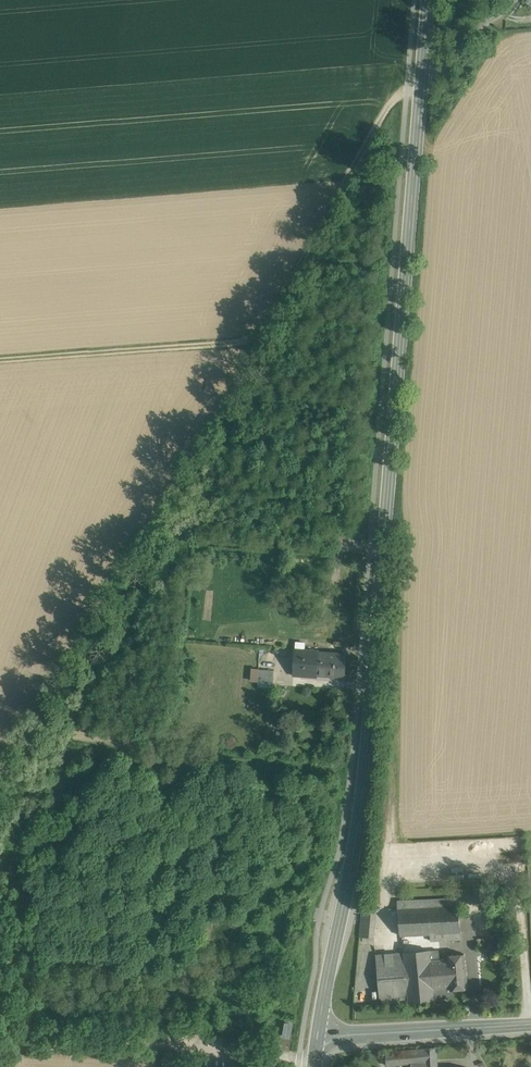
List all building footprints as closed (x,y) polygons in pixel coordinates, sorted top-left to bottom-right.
[(318,649),(295,648),(293,673),(316,675),(318,652),(318,649)] [(346,654),(318,652),(316,674),(344,676),(346,654)] [(457,898),(398,901),(398,909),(400,935),(430,934),(431,940),(462,939),(457,898)] [(487,902),(488,913),(506,912),(508,911),(507,901),(487,902)] [(376,907),(362,906),(361,916),(375,917),(376,907)] [(375,917),(361,916),(360,926),(375,928),(375,917)] [(375,928),(360,926),(360,936),(374,937),(375,928)] [(430,950),(376,954),(380,1004),(435,1000),(434,988),(430,950)] [(467,988),(464,955),(448,956),(448,959),(440,960),(439,950),(430,950),(434,988),(451,987),(452,989),(467,988)] [(294,1023),(283,1021),(280,1038),(291,1039),(294,1023)] [(425,1048),(425,1049),(386,1052),(387,1065),(426,1062),(426,1066),(437,1066),(436,1047),(425,1048)]
